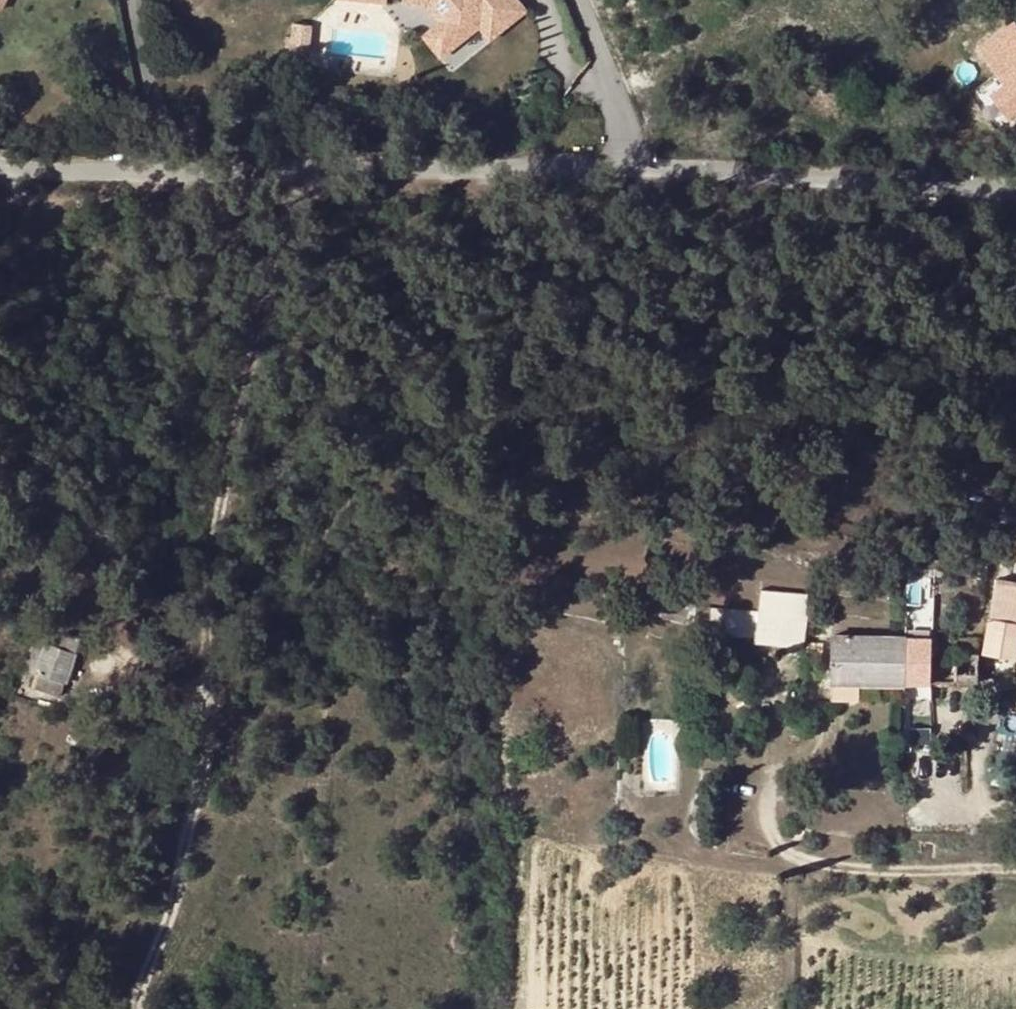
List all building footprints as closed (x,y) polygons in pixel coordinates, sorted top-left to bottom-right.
[(532,10),(523,0),(405,0),(405,2),(428,4),(440,20),(424,35),(442,58),(481,26),(493,40),(532,10)] [(1013,24),(975,51),(993,78),(1001,88),(988,97),(1005,122),(1015,114),(1015,29),(1013,24)] [(993,78),(967,97),(993,134),(1015,117),(1015,114),(1005,122),(988,97),(1001,88),(993,78)] [(114,593),(110,589),(106,595),(110,598),(114,593)] [(630,607),(695,626),(696,609),(635,590),(630,607)] [(696,606),(696,609),(695,626),(711,628),(710,634),(757,638),(756,642),(805,647),(808,617),(805,616),(806,595),(761,590),(759,613),(696,606)] [(1007,607),(992,605),(985,652),(1015,657),(1015,622),(1005,621),(1007,607)] [(66,635),(61,649),(46,645),(32,689),(61,698),(80,640),(66,635)] [(906,657),(906,637),(832,637),(833,684),(906,684),(906,657)] [(906,657),(906,684),(947,684),(947,657),(906,657)] [(977,684),(977,657),(975,657),(947,657),(947,684),(977,684)] [(735,671),(728,668),(726,674),(732,676),(735,671)]
